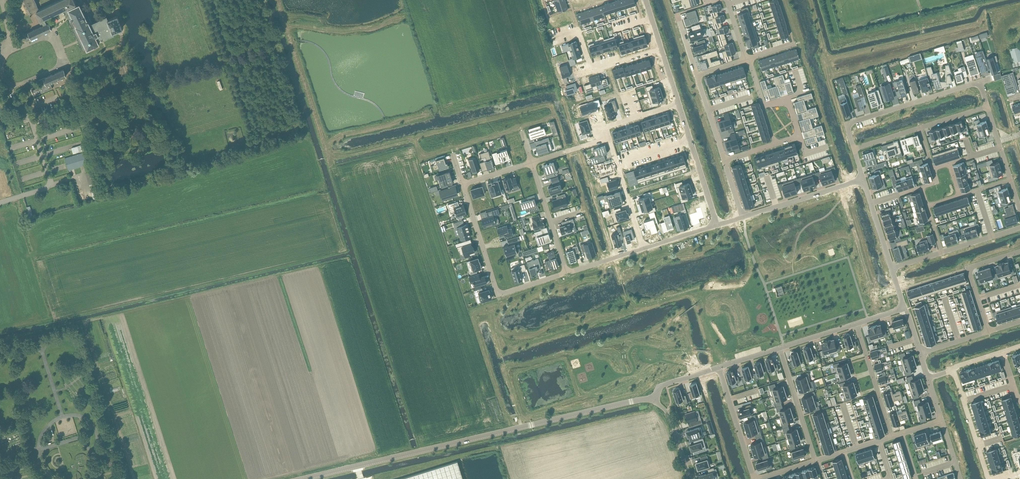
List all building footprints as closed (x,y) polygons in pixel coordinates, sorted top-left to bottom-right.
[(98,20),(91,24),(89,20),(89,21),(88,20),(87,21),(79,5),(76,6),(75,4),(76,4),(74,0),(60,0),(39,10),(37,5),(35,0),(24,0),(28,9),(31,14),(36,11),(41,20),(42,22),(40,23),(42,26),(24,34),(26,41),(32,38),(51,29),(49,23),(48,23),(46,20),(45,20),(44,19),(64,9),(70,21),(69,21),(71,25),(79,41),(83,51),(87,49),(88,49),(88,48),(97,43),(98,44),(99,44),(98,43),(100,42),(99,39),(101,38),(104,37),(105,39),(114,34),(113,32),(122,28),(117,16),(108,19),(107,16),(98,20)] [(566,3),(556,6),(558,12),(558,13),(568,10),(568,9),(566,3)] [(607,4),(601,5),(602,6),(604,14),(610,12),(607,4)] [(710,15),(706,16),(706,18),(707,20),(711,19),(719,16),(717,11),(722,9),(720,4),(711,6),(713,11),(709,13),(710,15)] [(602,6),(596,8),(599,18),(605,16),(604,14),(602,6)] [(742,13),(738,14),(739,20),(749,17),(751,16),(749,11),(747,7),(741,9),(742,13)] [(596,8),(590,10),(593,20),(599,18),(596,8)] [(590,10),(583,12),(587,22),(593,20),(590,10)] [(688,18),(684,19),(685,24),(685,25),(685,24),(686,26),(699,22),(695,10),(686,13),(687,16),(686,16),(686,17),(687,16),(688,18)] [(577,14),(580,24),(587,22),(583,12),(577,14)] [(719,16),(711,19),(715,29),(715,30),(718,29),(718,28),(722,27),(720,22),(725,20),(724,15),(723,14),(719,16)] [(749,17),(739,20),(741,25),(751,22),(751,21),(749,17)] [(751,22),(741,25),(743,30),(754,26),(752,21),(751,21),(751,22)] [(694,31),(688,33),(690,40),(703,36),(699,24),(692,26),(694,31)] [(720,33),(716,34),(718,40),(726,38),(724,32),(729,31),(727,26),(727,25),(722,27),(718,28),(718,29),(720,33)] [(754,26),(743,30),(744,35),(755,32),(754,26)] [(744,35),(743,35),(745,41),(746,40),(757,37),(755,32),(744,35)] [(644,34),(639,36),(642,47),(647,45),(644,34)] [(614,36),(609,38),(612,49),(618,47),(614,36)] [(639,36),(633,38),(634,40),(637,49),(642,47),(639,36)] [(757,37),(746,40),(748,46),(753,44),(754,48),(759,46),(757,42),(759,42),(757,37)] [(609,38),(603,40),(604,41),(607,51),(612,49),(609,38)] [(726,38),(718,40),(720,47),(724,45),(725,50),(734,48),(732,42),(727,44),(726,38)] [(699,45),(693,47),(695,54),(705,51),(703,44),(705,44),(704,39),(698,41),(699,45)] [(576,41),(561,46),(562,52),(569,49),(572,58),(580,55),(576,41)] [(604,41),(599,42),(599,44),(599,43),(602,52),(607,51),(604,41)] [(623,41),(618,42),(621,53),(627,52),(624,43),(623,41)] [(594,43),(588,45),(591,56),(597,54),(594,45),(594,43)] [(555,46),(550,48),(552,57),(558,55),(555,46)] [(1010,48),(1013,62),(1012,62),(1013,67),(1019,65),(1019,49),(1019,46),(1010,48)] [(725,50),(722,51),(725,63),(733,60),(731,54),(736,53),(734,48),(725,50)] [(796,49),(790,51),(793,61),(799,59),(796,49)] [(703,60),(699,61),(702,70),(721,63),(720,61),(719,59),(711,62),(710,57),(718,55),(716,50),(701,55),(703,60)] [(790,51),(783,53),(787,63),(793,61),(790,51)] [(783,53),(777,55),(780,65),(787,63),(783,53)] [(920,53),(908,56),(909,58),(910,61),(922,57),(920,53)] [(984,54),(976,56),(977,58),(981,72),(989,70),(984,54)] [(777,55),(771,57),(774,67),(780,65),(777,55)] [(996,55),(987,58),(991,70),(992,74),(994,73),(998,72),(995,62),(998,61),(996,55)] [(771,57),(765,59),(768,69),(774,67),(771,57)] [(971,76),(979,73),(974,58),(966,60),(971,76)] [(765,59),(758,61),(762,71),(768,69),(765,59)] [(567,64),(559,66),(564,83),(568,82),(567,77),(571,75),(567,64)] [(931,66),(926,68),(930,81),(932,80),(933,81),(935,89),(938,88),(938,89),(943,87),(943,86),(946,86),(946,85),(947,85),(947,86),(950,86),(949,83),(952,82),(950,75),(952,74),(949,65),(947,65),(945,65),(945,70),(945,81),(940,81),(939,79),(938,76),(937,72),(933,73),(931,66)] [(959,70),(954,72),(957,82),(963,80),(963,77),(967,76),(964,66),(958,68),(959,70)] [(743,67),(737,68),(741,79),(746,78),(743,67)] [(737,68),(732,70),(736,81),(741,79),(737,68)] [(63,77),(65,76),(66,76),(64,69),(38,80),(41,87),(32,90),(34,96),(52,88),(50,83),(59,79),(61,82),(65,81),(63,77)] [(732,70),(727,72),(730,80),(730,83),(736,81),(732,70)] [(1007,74),(1002,75),(1003,80),(1005,80),(1006,84),(1005,85),(1007,94),(1011,92),(1012,92),(1012,93),(1016,92),(1016,90),(1015,87),(1014,88),(1014,86),(1013,81),(1012,81),(1011,80),(1012,80),(1011,77),(1009,73),(1007,74)] [(717,74),(711,76),(711,77),(712,76),(715,88),(715,87),(721,86),(720,84),(717,75),(717,74)] [(783,74),(778,76),(783,90),(786,89),(787,93),(793,92),(790,81),(785,83),(783,74)] [(599,75),(594,76),(596,85),(597,85),(600,84),(601,84),(602,87),(609,85),(606,78),(600,80),(599,75)] [(931,86),(927,75),(918,78),(922,89),(931,86)] [(590,83),(584,85),(586,92),(598,89),(596,85),(594,76),(588,78),(590,83)] [(711,77),(706,78),(710,91),(716,89),(715,87),(715,88),(712,76),(711,77)] [(776,86),(772,87),(775,97),(781,96),(779,91),(783,90),(778,76),(773,77),(776,86)] [(895,81),(893,82),(894,87),(898,86),(899,90),(896,91),(897,97),(898,97),(899,97),(902,96),(907,95),(907,94),(904,85),(904,86),(903,83),(903,80),(902,79),(901,80),(895,82),(895,81)] [(916,79),(910,81),(914,93),(920,92),(916,79)] [(765,80),(760,82),(764,96),(768,95),(769,99),(775,97),(772,87),(767,88),(765,80)] [(575,82),(566,85),(567,89),(565,89),(567,95),(575,93),(574,90),(577,89),(575,82)] [(859,96),(854,98),(858,111),(865,109),(861,97),(864,96),(861,87),(860,84),(856,86),(857,88),(859,96)] [(885,88),(881,89),(885,101),(890,99),(894,98),(894,97),(889,84),(884,85),(885,88)] [(652,85),(646,87),(649,97),(661,93),(659,87),(653,89),(652,85)] [(879,90),(868,93),(872,107),(879,104),(879,103),(882,102),(882,103),(883,103),(879,90)] [(661,93),(649,97),(652,107),(658,105),(657,101),(663,99),(661,93)] [(798,101),(794,102),(795,108),(806,105),(804,100),(813,97),(811,93),(806,94),(797,97),(798,101)] [(584,94),(575,96),(577,102),(586,99),(584,94)] [(846,97),(839,99),(844,115),(851,113),(846,97)] [(593,102),(580,106),(582,114),(596,110),(595,107),(601,105),(598,99),(593,101),(593,102)] [(610,105),(604,106),(608,119),(616,116),(615,111),(615,110),(617,109),(614,100),(609,102),(610,105)] [(1019,114),(1019,110),(1018,104),(1012,106),(1015,116),(1019,114)] [(806,105),(795,108),(797,114),(802,113),(803,116),(817,111),(816,107),(807,109),(806,105)] [(803,119),(799,120),(801,126),(812,123),(810,118),(819,116),(817,111),(803,116),(804,119),(803,119)] [(667,113),(662,115),(665,126),(671,124),(667,113)] [(725,120),(719,122),(720,126),(731,122),(731,123),(732,122),(730,116),(729,117),(728,114),(724,115),(725,120)] [(662,115),(657,117),(660,126),(659,126),(660,128),(665,126),(662,115)] [(652,118),(646,120),(649,129),(650,131),(655,129),(655,127),(654,127),(652,118)] [(587,120),(579,123),(582,134),(580,135),(581,139),(587,137),(586,133),(590,132),(587,120)] [(646,120),(641,122),(644,131),(649,129),(646,120)] [(988,127),(986,121),(980,123),(979,120),(974,122),(975,125),(976,124),(977,130),(976,130),(976,131),(988,127)] [(968,129),(966,124),(964,125),(962,121),(955,123),(958,133),(968,129)] [(731,122),(720,126),(721,130),(728,128),(729,132),(734,131),(732,128),(736,126),(734,122),(732,122),(731,123),(731,122)] [(812,123),(801,126),(803,132),(807,131),(808,134),(823,129),(822,125),(813,128),(812,123)] [(958,133),(955,123),(949,125),(951,133),(958,131),(958,133)] [(638,124),(633,126),(636,135),(641,133),(638,124)] [(540,125),(528,129),(529,132),(530,136),(531,138),(531,139),(534,138),(543,135),(543,134),(546,133),(544,127),(541,128),(540,125)] [(951,133),(949,125),(942,127),(945,135),(951,133)] [(633,126),(628,128),(631,137),(636,136),(636,135),(633,126)] [(945,135),(942,127),(936,129),(939,139),(939,137),(945,135)] [(990,133),(988,127),(976,131),(979,140),(985,138),(984,135),(990,133)] [(628,128),(623,129),(626,140),(631,139),(631,137),(628,128)] [(623,129),(618,131),(620,140),(621,142),(626,140),(623,129)] [(810,137),(805,139),(807,145),(818,141),(817,137),(825,134),(823,129),(808,134),(810,137)] [(939,139),(936,129),(929,131),(931,136),(928,137),(929,142),(932,141),(939,139)] [(618,131),(612,132),(615,141),(620,140),(618,131)] [(731,139),(725,141),(726,146),(737,142),(734,134),(730,135),(731,139)] [(902,145),(905,154),(909,152),(908,150),(909,149),(907,145),(914,143),(915,146),(916,145),(917,147),(921,145),(922,145),(919,138),(918,138),(917,135),(906,139),(907,143),(902,145)] [(549,138),(534,142),(535,143),(537,148),(536,149),(538,154),(540,154),(553,150),(549,138)] [(902,153),(898,141),(893,142),(893,143),(887,145),(888,149),(883,151),(886,160),(890,159),(888,155),(896,153),(897,154),(902,153)] [(737,142),(726,146),(728,150),(734,148),(735,152),(740,151),(737,142)] [(83,144),(72,148),(72,149),(73,153),(85,150),(84,146),(83,144)] [(795,144),(789,145),(793,156),(798,154),(795,144)] [(590,158),(589,158),(591,164),(606,160),(605,159),(603,154),(605,154),(607,153),(606,148),(605,146),(605,145),(596,148),(599,155),(590,158)] [(789,145),(784,147),(784,148),(785,148),(788,157),(793,156),(789,145)] [(957,147),(951,149),(954,159),(961,157),(957,147)] [(784,148),(780,150),(782,159),(783,161),(788,159),(788,157),(785,148),(784,148)] [(493,155),(495,163),(495,162),(497,162),(500,161),(501,161),(501,162),(504,161),(504,160),(509,158),(506,149),(497,152),(497,154),(493,155)] [(954,159),(951,149),(945,151),(948,161),(954,159)] [(868,151),(862,153),(864,157),(865,157),(866,159),(868,166),(872,164),(873,164),(871,160),(875,158),(873,150),(869,152),(868,151)] [(68,170),(82,166),(91,163),(88,151),(65,158),(68,170)] [(487,160),(479,163),(480,166),(486,165),(487,168),(491,167),(491,168),(492,168),(494,167),(492,162),(493,161),(491,155),(490,156),(488,151),(484,153),(484,152),(480,153),(481,158),(486,157),(487,160)] [(938,153),(942,163),(948,161),(945,151),(938,153)] [(775,152),(769,153),(773,165),(778,163),(778,160),(777,160),(775,152)] [(769,153),(764,155),(768,166),(773,165),(769,153)] [(932,155),(935,165),(942,163),(938,153),(932,155)] [(683,155),(676,157),(680,170),(687,167),(683,155)] [(764,155),(759,157),(763,168),(768,166),(764,155)] [(435,160),(429,162),(430,162),(431,165),(431,166),(433,165),(434,169),(435,169),(439,168),(439,169),(444,168),(448,167),(447,163),(446,163),(443,156),(435,158),(435,160)] [(475,157),(468,159),(472,170),(472,172),(474,172),(480,170),(475,157)] [(676,157),(669,159),(673,172),(680,170),(676,157)] [(759,157),(754,158),(757,170),(763,168),(759,157)] [(669,159),(662,161),(666,174),(673,172),(669,159)] [(986,161),(989,171),(1001,168),(999,162),(993,164),(992,159),(986,161)] [(919,172),(930,169),(928,163),(923,165),(922,160),(916,161),(919,172)] [(662,161),(655,164),(659,176),(666,174),(662,161)] [(873,165),(872,166),(874,169),(887,165),(886,161),(877,164),(873,165)] [(553,162),(543,165),(544,169),(547,178),(555,176),(555,175),(554,172),(556,171),(553,162)] [(953,166),(955,171),(966,167),(965,167),(964,162),(953,166)] [(603,163),(597,165),(598,171),(601,170),(603,176),(614,172),(612,165),(604,167),(603,163)] [(655,164),(648,166),(652,178),(659,176),(655,164)] [(740,164),(731,167),(733,172),(742,169),(740,164)] [(648,166),(641,168),(645,181),(652,178),(648,166)] [(831,168),(825,170),(829,182),(835,180),(833,174),(837,172),(835,166),(831,167),(831,168)] [(968,173),(966,167),(955,171),(957,176),(956,176),(968,173)] [(641,168),(634,170),(638,183),(645,181),(641,168)] [(1003,174),(1001,168),(989,171),(991,177),(988,178),(989,181),(998,179),(997,176),(1003,174)] [(742,169),(733,172),(735,177),(744,175),(742,169)] [(931,174),(930,169),(919,172),(922,171),(923,176),(921,177),(931,174)] [(819,171),(816,172),(818,178),(821,177),(823,184),(829,182),(825,170),(820,172),(819,171)] [(881,173),(880,170),(874,172),(875,175),(869,176),(871,182),(883,179),(882,179),(880,173),(881,173)] [(441,179),(439,179),(441,188),(442,188),(453,184),(452,184),(452,182),(453,182),(451,176),(449,171),(439,174),(441,179)] [(812,174),(806,176),(810,188),(810,189),(814,188),(813,187),(816,186),(814,180),(818,178),(816,172),(812,173),(812,174)] [(968,173),(956,176),(958,181),(968,178),(967,173),(968,173)] [(933,180),(931,174),(921,177),(923,183),(927,182),(930,181),(929,181),(933,180)] [(904,189),(901,179),(896,180),(894,175),(890,176),(892,181),(894,187),(897,186),(898,191),(904,189)] [(607,176),(600,178),(601,183),(606,181),(609,190),(618,187),(615,180),(609,182),(607,176)] [(800,177),(797,178),(799,184),(802,183),(805,190),(810,188),(806,176),(801,178),(800,177)] [(912,176),(906,177),(909,187),(915,185),(912,176)] [(510,177),(503,179),(503,180),(504,182),(504,183),(505,186),(506,188),(506,189),(507,189),(511,187),(512,191),(519,189),(519,188),(515,177),(511,179),(510,177)] [(909,187),(906,177),(907,179),(901,181),(901,179),(904,189),(909,187)] [(794,180),(788,182),(792,194),(798,192),(795,186),(799,184),(797,178),(793,179),(794,180)] [(968,178),(958,181),(959,187),(969,183),(968,183),(967,179),(968,178)] [(886,188),(883,179),(871,182),(873,188),(879,187),(880,190),(886,188)] [(497,181),(486,184),(491,197),(501,194),(497,181)] [(682,181),(675,183),(678,193),(691,189),(689,183),(683,185),(682,181)] [(782,183),(778,184),(780,191),(784,189),(786,196),(792,194),(788,182),(782,183)] [(550,187),(548,187),(550,194),(562,190),(560,183),(550,187)] [(971,189),(969,183),(959,187),(960,187),(962,192),(971,189)] [(448,188),(440,191),(443,200),(453,197),(452,196),(457,194),(456,192),(458,192),(456,185),(456,184),(448,187),(448,188)] [(482,186),(471,190),(473,198),(484,194),(482,186)] [(997,187),(994,188),(994,189),(995,192),(996,192),(998,197),(1000,197),(1001,196),(1009,194),(1008,191),(1007,188),(1005,189),(1003,189),(1001,190),(1000,186),(998,186),(997,187)] [(691,189),(678,193),(681,202),(688,200),(687,197),(693,195),(691,189)] [(619,190),(603,196),(604,201),(607,200),(609,207),(623,203),(619,190)] [(749,190),(740,193),(741,198),(750,195),(749,190)] [(644,197),(638,199),(640,205),(650,202),(649,196),(651,195),(650,191),(643,193),(644,197)] [(910,195),(912,201),(921,198),(919,192),(910,195)] [(557,199),(552,201),(555,209),(562,207),(568,205),(565,197),(566,197),(564,194),(559,196),(560,198),(557,199)] [(1000,197),(998,197),(999,203),(998,203),(999,207),(1000,206),(1006,204),(1008,204),(1007,201),(1008,201),(1010,200),(1011,200),(1009,194),(1001,196),(1000,197)] [(528,200),(522,202),(524,208),(526,208),(528,207),(529,206),(531,212),(538,210),(537,207),(535,202),(535,201),(534,201),(533,199),(532,196),(529,197),(527,198),(527,200),(528,200)] [(923,203),(921,198),(912,201),(913,201),(915,206),(923,203)] [(752,200),(743,203),(745,208),(746,208),(747,209),(749,208),(749,207),(753,206),(752,200)] [(460,206),(458,201),(448,205),(451,214),(455,212),(457,218),(463,216),(462,214),(466,212),(464,205),(460,206)] [(650,202),(640,205),(642,211),(648,209),(649,213),(650,212),(654,211),(656,210),(655,207),(652,208),(650,202)] [(682,203),(672,207),(674,212),(684,209),(682,203)] [(925,209),(923,203),(915,206),(917,211),(915,211),(915,212),(925,209)] [(697,212),(689,215),(693,226),(697,224),(700,223),(699,219),(704,217),(701,207),(696,209),(697,212)] [(886,212),(881,213),(883,220),(886,219),(891,218),(893,217),(894,217),(891,210),(890,207),(885,209),(886,212)] [(1008,218),(1004,219),(1006,226),(1018,222),(1016,216),(1013,216),(1011,211),(1010,211),(1009,207),(1004,208),(1008,218)] [(484,222),(482,222),(484,227),(491,225),(491,226),(495,225),(496,224),(495,224),(494,220),(495,220),(494,218),(493,217),(497,216),(500,215),(498,208),(486,212),(486,213),(487,216),(488,217),(484,219),(483,219),(484,222)] [(618,208),(613,209),(614,212),(613,212),(616,221),(628,217),(627,212),(625,212),(624,209),(619,211),(618,208)] [(926,214),(925,209),(915,212),(917,217),(926,214)] [(665,221),(660,223),(663,232),(668,230),(668,229),(673,228),(669,215),(668,210),(662,212),(664,216),(663,217),(665,221)] [(652,219),(644,221),(646,228),(651,227),(652,232),(657,231),(655,222),(657,222),(654,211),(650,212),(652,219)] [(677,217),(674,218),(677,228),(680,227),(681,228),(686,227),(684,222),(687,221),(685,214),(682,215),(681,214),(676,216),(677,217)] [(928,220),(926,214),(917,217),(918,217),(920,222),(918,223),(919,226),(924,224),(924,221),(928,220)] [(538,216),(532,218),(533,223),(532,223),(533,227),(534,230),(544,227),(542,220),(540,221),(538,216)] [(886,219),(883,220),(885,226),(888,226),(893,224),(895,223),(893,217),(891,218),(886,219)] [(561,226),(560,226),(560,228),(560,229),(561,233),(561,232),(562,233),(562,234),(564,233),(571,230),(570,226),(575,225),(573,218),(566,221),(567,224),(562,225),(561,226)] [(462,221),(453,223),(455,227),(456,226),(457,227),(457,228),(459,235),(461,240),(467,238),(470,237),(468,231),(469,231),(469,230),(468,231),(468,230),(468,229),(468,228),(467,228),(467,227),(468,226),(467,226),(466,224),(464,225),(463,225),(463,224),(462,221)] [(978,223),(969,226),(973,237),(979,235),(977,230),(980,229),(978,223)] [(888,226),(885,226),(887,233),(890,232),(898,230),(897,227),(894,228),(893,224),(888,226)] [(498,228),(497,228),(500,236),(504,234),(505,238),(506,238),(508,237),(513,235),(514,235),(511,228),(511,229),(508,229),(507,225),(506,225),(498,228)] [(910,230),(912,236),(923,233),(921,226),(910,230)] [(973,237),(969,226),(960,229),(962,234),(965,233),(967,239),(973,237)] [(631,229),(623,231),(627,243),(629,242),(629,241),(631,240),(635,239),(631,229)] [(958,229),(949,232),(952,243),(958,241),(957,236),(960,235),(958,229)] [(541,230),(536,232),(539,244),(548,241),(550,241),(550,239),(549,236),(548,237),(547,233),(543,235),(542,231),(542,230),(541,230)] [(895,231),(887,233),(890,240),(894,238),(895,241),(901,239),(898,230),(895,231)] [(952,243),(949,232),(949,235),(944,236),(943,234),(940,235),(942,241),(945,240),(946,245),(952,243)] [(619,233),(612,235),(612,236),(615,247),(622,244),(619,233)] [(933,233),(927,235),(930,245),(936,243),(933,233)] [(470,239),(460,242),(462,248),(465,257),(465,258),(472,256),(472,255),(471,255),(470,254),(475,253),(473,247),(471,241),(470,239)] [(905,259),(901,246),(908,244),(907,239),(896,242),(897,248),(892,249),(894,257),(895,256),(897,261),(905,259)] [(931,250),(927,239),(920,242),(920,244),(917,245),(919,253),(931,250)] [(583,243),(580,244),(582,252),(586,251),(588,257),(589,257),(591,257),(591,256),(595,255),(591,242),(584,244),(583,243)] [(504,247),(503,247),(506,256),(514,253),(517,252),(517,253),(517,252),(518,252),(520,251),(519,247),(516,248),(514,243),(514,244),(504,247)] [(573,249),(566,251),(570,263),(577,260),(575,253),(579,252),(577,245),(573,247),(573,249)] [(549,260),(544,261),(546,267),(548,266),(549,269),(553,268),(553,269),(559,267),(557,263),(554,251),(547,253),(549,260)] [(473,271),(470,272),(471,274),(477,272),(476,270),(481,268),(480,266),(480,265),(480,264),(479,262),(479,261),(478,258),(470,260),(473,271)] [(538,258),(527,262),(531,276),(537,274),(536,269),(541,268),(538,258)] [(1005,262),(1002,263),(1006,276),(1014,273),(1013,268),(1010,269),(1008,262),(1005,263),(1005,262)] [(998,272),(995,273),(997,279),(1006,276),(1002,263),(998,264),(998,265),(996,266),(998,272)] [(524,264),(511,268),(512,270),(515,281),(516,281),(516,280),(517,282),(522,280),(520,272),(526,270),(524,264)] [(990,267),(984,269),(987,281),(993,279),(993,280),(997,279),(995,273),(992,274),(990,267)] [(980,278),(977,279),(979,285),(982,284),(982,283),(987,281),(984,269),(983,269),(978,271),(980,278)] [(477,274),(469,276),(470,279),(471,281),(471,282),(473,282),(475,287),(487,283),(485,276),(484,275),(481,276),(480,277),(478,273),(477,274)] [(967,283),(964,273),(957,275),(960,285),(967,283)] [(957,275),(951,277),(954,287),(959,285),(960,285),(957,275)] [(951,277),(945,279),(948,289),(954,287),(951,277)] [(945,279),(939,281),(942,291),(948,289),(945,279)] [(939,281),(933,283),(936,293),(942,291),(939,281)] [(936,293),(933,282),(926,284),(930,295),(936,293)] [(926,284),(920,286),(923,296),(930,294),(926,284)] [(782,285),(775,287),(778,296),(785,294),(782,285)] [(920,286),(914,288),(917,298),(923,296),(920,286)] [(482,288),(474,290),(476,297),(479,296),(481,301),(483,301),(491,298),(491,297),(492,297),(491,293),(490,293),(490,292),(489,289),(483,291),(482,290),(482,288)] [(914,288),(908,290),(911,300),(917,298),(914,288)] [(972,296),(970,290),(960,293),(962,300),(972,296)] [(974,303),(972,296),(962,300),(964,306),(974,303)] [(917,306),(915,307),(916,310),(917,313),(928,309),(927,303),(917,306)] [(976,309),(974,303),(964,306),(966,312),(976,309)] [(1011,306),(1006,308),(1010,319),(1015,317),(1012,308),(1011,306)] [(1006,308),(1001,309),(1004,321),(1010,319),(1006,308)] [(928,309),(917,313),(919,318),(927,315),(930,314),(928,309)] [(968,318),(978,315),(976,309),(966,312),(968,318)] [(1001,309),(992,312),(994,318),(997,317),(999,322),(1004,321),(1001,309)] [(920,324),(929,321),(927,315),(919,318),(920,324)] [(970,324),(980,321),(978,315),(968,318),(970,324)] [(894,326),(889,328),(890,332),(891,333),(896,331),(895,329),(905,326),(902,318),(900,319),(899,319),(895,320),(895,321),(892,322),(894,326)] [(931,326),(929,321),(920,324),(922,329),(931,326)] [(982,328),(980,321),(970,324),(972,331),(982,328)] [(877,325),(874,326),(878,339),(884,337),(887,336),(885,330),(882,331),(880,324),(877,325)] [(871,335),(868,336),(869,342),(878,339),(874,326),(871,327),(868,328),(871,335)] [(933,332),(931,326),(922,329),(924,335),(933,332)] [(934,337),(933,332),(924,335),(926,340),(934,337)] [(846,335),(846,336),(844,337),(847,347),(853,345),(854,348),(857,347),(855,341),(852,342),(850,335),(850,334),(849,334),(849,333),(848,333),(847,333),(847,334),(846,334),(846,335)] [(936,343),(934,337),(926,340),(927,346),(936,343)] [(831,340),(828,340),(831,351),(831,353),(832,354),(836,352),(841,351),(839,345),(836,346),(834,339),(831,340)] [(824,350),(821,351),(823,356),(826,356),(825,353),(828,352),(831,351),(828,340),(825,341),(825,342),(822,343),(822,344),(824,350)] [(805,348),(804,348),(808,362),(817,359),(815,353),(812,354),(810,347),(809,347),(808,347),(805,348)] [(881,349),(870,352),(871,355),(872,359),(881,356),(880,353),(883,352),(883,353),(884,354),(888,352),(886,347),(881,349)] [(793,361),(790,362),(791,364),(792,367),(801,364),(797,352),(795,353),(795,352),(794,352),(794,351),(793,351),(792,351),(791,351),(791,352),(791,353),(791,354),(791,355),(793,361)] [(904,352),(899,354),(902,365),(915,361),(915,360),(913,355),(909,356),(909,355),(906,356),(904,352)] [(772,358),(766,360),(769,370),(770,372),(777,370),(779,369),(779,368),(777,364),(774,365),(773,361),(773,360),(772,358)] [(879,363),(874,365),(876,371),(883,369),(882,366),(887,364),(888,366),(892,364),(890,359),(886,361),(881,362),(879,363)] [(999,360),(993,362),(996,371),(1001,369),(999,360)] [(915,361),(902,365),(906,375),(911,374),(910,370),(913,369),(913,368),(917,367),(915,361)] [(757,372),(754,373),(756,379),(759,378),(759,377),(758,375),(764,373),(761,362),(760,362),(756,363),(757,363),(756,363),(756,364),(754,365),(757,372)] [(839,362),(833,364),(834,367),(835,367),(835,368),(837,373),(838,373),(838,372),(849,369),(849,368),(848,363),(847,363),(843,364),(840,365),(839,362)] [(993,362),(988,364),(990,373),(996,371),(993,362)] [(988,364),(982,365),(985,375),(990,373),(988,364)] [(982,365),(977,367),(980,376),(985,375),(982,365)] [(745,376),(742,377),(743,383),(747,382),(746,381),(752,379),(748,366),(742,368),(742,369),(745,376)] [(977,367),(971,369),(974,378),(980,376),(977,367)] [(840,378),(838,379),(839,382),(844,380),(844,377),(851,375),(849,369),(838,372),(838,373),(840,378)] [(971,369),(966,370),(966,371),(969,380),(974,378),(971,369)] [(735,377),(733,370),(727,372),(730,382),(736,380),(737,383),(740,382),(738,376),(735,377)] [(966,371),(960,372),(963,382),(969,380),(966,371)] [(808,382),(806,376),(809,375),(808,372),(803,374),(804,377),(796,379),(798,385),(808,382)] [(883,376),(878,377),(878,378),(880,384),(889,381),(888,378),(891,377),(892,378),(896,377),(894,372),(891,373),(886,375),(883,376)] [(912,375),(906,377),(910,388),(922,384),(920,378),(916,379),(916,378),(913,379),(912,375)] [(845,381),(839,383),(840,386),(841,386),(842,386),(844,391),(855,388),(853,382),(846,384),(845,381)] [(798,386),(799,391),(800,391),(807,389),(808,392),(814,390),(813,387),(810,388),(809,386),(808,382),(798,385),(798,386)] [(692,392),(689,393),(691,398),(700,395),(696,383),(690,385),(692,392)] [(775,383),(769,385),(773,396),(785,392),(785,391),(784,386),(783,386),(779,387),(779,386),(776,387),(775,383)] [(922,384),(910,388),(913,399),(919,397),(918,394),(921,393),(920,391),(924,390),(922,384)] [(676,390),(674,391),(677,403),(683,401),(684,404),(688,403),(686,397),(685,395),(682,396),(680,389),(680,388),(679,388),(678,387),(677,387),(677,388),(676,388),(676,389),(676,390)] [(844,391),(843,392),(845,398),(844,398),(845,401),(850,399),(850,396),(857,394),(855,388),(844,391)] [(884,393),(883,393),(885,400),(902,395),(900,390),(896,391),(896,393),(893,394),(892,390),(891,391),(889,391),(887,392),(884,393)] [(805,397),(802,398),(804,404),(814,401),(812,395),(815,394),(814,391),(809,393),(810,396),(805,397)] [(785,392),(773,396),(776,407),(782,405),(781,401),(784,400),(783,399),(786,398),(787,398),(785,392)] [(902,395),(885,400),(887,406),(894,404),(894,403),(893,401),(898,399),(899,401),(899,400),(903,399),(902,395)] [(873,396),(863,399),(864,404),(864,405),(874,401),(873,396)] [(1011,397),(1002,400),(1003,405),(1013,402),(1011,397)] [(919,399),(914,401),(915,406),(918,405),(919,411),(930,407),(928,402),(924,403),(923,401),(920,402),(919,399)] [(814,401),(804,404),(806,410),(811,408),(813,408),(814,411),(820,409),(819,406),(818,406),(816,400),(814,401)] [(981,400),(971,403),(973,409),(982,406),(981,400)] [(864,404),(863,405),(865,411),(866,410),(876,407),(874,401),(864,405),(864,404)] [(1013,402),(1003,405),(1005,410),(1014,407),(1013,402)] [(741,411),(739,411),(740,416),(741,417),(742,417),(753,413),(750,404),(745,406),(746,409),(742,410),(741,410),(741,411)] [(782,405),(776,407),(776,408),(778,412),(780,411),(780,412),(782,417),(792,413),(790,407),(786,409),(786,407),(783,408),(782,405)] [(982,406),(973,409),(975,414),(984,411),(982,406)] [(876,407),(866,410),(868,415),(878,412),(876,407)] [(921,417),(919,417),(921,422),(926,420),(925,417),(928,416),(928,415),(932,413),(930,407),(919,411),(921,417)] [(1014,407),(1005,410),(1007,415),(1016,412),(1014,407)] [(896,411),(890,413),(892,420),(908,414),(906,410),(905,410),(902,411),(902,410),(901,410),(897,411),(896,411)] [(823,411),(813,414),(814,416),(815,420),(824,417),(824,418),(825,417),(825,416),(823,411)] [(984,411),(975,414),(977,419),(986,417),(984,411)] [(697,421),(694,412),(686,415),(688,423),(692,422),(693,426),(701,423),(700,420),(697,421)] [(878,412),(868,415),(869,421),(870,421),(880,418),(878,412)] [(1016,412),(1007,415),(1008,420),(1017,418),(1016,412)] [(784,422),(781,423),(783,428),(788,426),(787,423),(790,422),(790,421),(790,420),(794,419),(792,413),(782,417),(784,422)] [(748,422),(744,423),(746,428),(746,429),(758,425),(755,414),(754,414),(749,416),(750,419),(747,420),(748,422)] [(908,414),(892,420),(894,426),(901,424),(900,421),(905,419),(905,420),(909,419),(908,414)] [(824,417),(815,420),(817,426),(826,423),(825,421),(824,418),(824,417)] [(986,417),(977,419),(978,425),(988,422),(986,417)] [(1017,418),(1008,420),(1010,426),(1019,423),(1018,417),(1017,418)] [(869,421),(868,421),(870,427),(872,426),(881,423),(880,418),(870,421),(869,421)] [(826,423),(817,426),(819,431),(827,428),(828,428),(830,428),(828,422),(827,422),(826,423)] [(988,422),(978,425),(980,430),(989,427),(988,422)] [(881,423),(872,426),(874,431),(883,429),(881,423)] [(1010,426),(1012,431),(1019,428),(1019,425),(1019,423),(1010,426)] [(746,429),(747,435),(748,434),(748,435),(752,434),(752,435),(755,434),(756,437),(762,436),(758,425),(746,429)] [(788,426),(783,428),(785,434),(786,439),(789,438),(799,435),(799,434),(797,429),(793,430),(793,429),(790,430),(788,426)] [(687,431),(686,431),(688,436),(688,437),(689,436),(690,437),(691,440),(704,436),(703,436),(702,436),(702,437),(699,427),(690,430),(689,430),(688,430),(687,431)] [(989,427),(980,430),(982,436),(991,433),(989,427)] [(827,428),(819,431),(820,436),(829,434),(829,433),(828,428),(827,428)] [(1012,431),(1013,436),(1019,434),(1019,428),(1012,431)] [(874,431),(872,432),(873,434),(874,438),(885,434),(883,429),(874,431)] [(926,431),(920,433),(924,446),(933,443),(932,440),(931,437),(928,438),(926,431)] [(940,431),(930,434),(931,436),(931,437),(932,440),(942,437),(940,431)] [(829,434),(820,436),(822,442),(833,438),(831,433),(829,433),(829,434)] [(924,446),(920,433),(914,435),(916,442),(913,443),(915,449),(924,446)] [(790,444),(788,445),(789,448),(790,449),(795,448),(794,444),(797,443),(797,442),(800,441),(801,441),(799,435),(789,438),(789,439),(790,444)] [(755,443),(751,444),(753,450),(763,447),(761,441),(763,440),(762,436),(756,437),(757,441),(754,442),(755,443)] [(692,451),(706,447),(703,438),(696,440),(697,443),(690,445),(692,451)] [(833,438),(822,442),(823,444),(824,447),(835,444),(833,438)] [(893,442),(895,448),(902,446),(900,440),(893,442)] [(835,444),(824,447),(826,453),(828,452),(837,449),(835,444)] [(763,447),(753,450),(755,456),(758,455),(759,456),(762,455),(763,459),(768,457),(769,457),(767,453),(765,446),(763,447)] [(897,455),(904,452),(902,446),(895,448),(897,455)] [(803,448),(791,452),(793,462),(795,461),(799,460),(798,457),(805,454),(806,454),(807,454),(807,453),(807,452),(807,451),(806,451),(805,451),(804,451),(803,448)] [(872,448),(866,450),(870,461),(876,459),(872,448)] [(996,448),(987,451),(989,457),(998,454),(996,448)] [(861,452),(865,463),(870,461),(866,450),(861,452)] [(859,465),(865,463),(861,452),(855,454),(859,465)] [(906,458),(904,452),(897,455),(899,461),(906,458)] [(998,454),(989,457),(990,462),(1000,460),(998,454)] [(698,469),(709,466),(707,460),(708,459),(707,455),(701,457),(702,461),(696,463),(697,465),(696,465),(697,469),(698,469)] [(834,466),(843,463),(841,458),(833,461),(834,466)] [(899,461),(901,467),(908,465),(906,458),(899,461)] [(768,459),(756,463),(757,464),(756,464),(758,467),(758,468),(759,469),(766,467),(767,470),(772,468),(770,459),(768,459)] [(1000,460),(990,462),(992,468),(1001,465),(1000,460)] [(460,471),(457,461),(401,478),(463,478),(460,471)] [(901,467),(902,473),(910,471),(908,465),(901,467)] [(1001,465),(992,468),(994,474),(1003,471),(1001,465)] [(809,469),(811,476),(812,478),(816,478),(819,478),(815,466),(809,469)] [(715,478),(713,472),(715,472),(714,467),(708,469),(709,473),(701,476),(702,478),(714,478),(715,478)] [(811,476),(809,469),(802,471),(805,478),(811,476)] [(805,478),(802,471),(796,473),(798,478),(805,478)] [(902,473),(904,478),(906,478),(912,477),(910,471),(902,473)]
